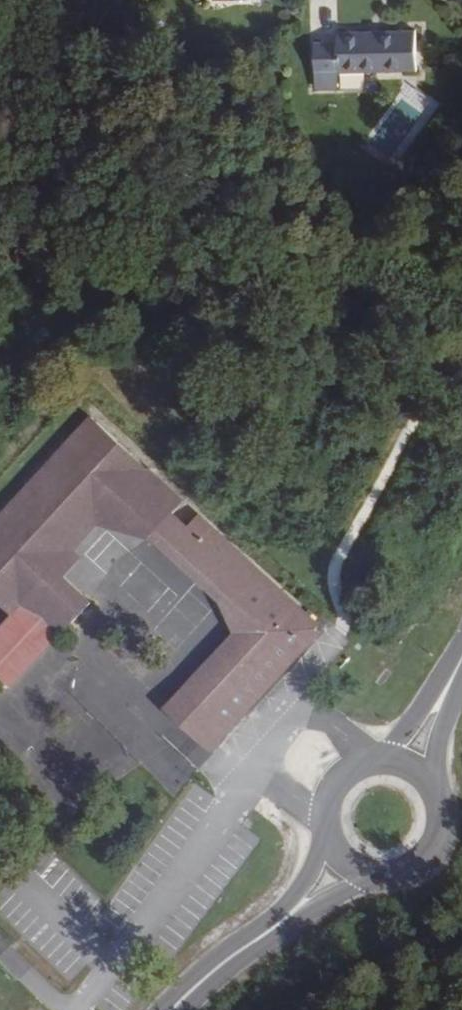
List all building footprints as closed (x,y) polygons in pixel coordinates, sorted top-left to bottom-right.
[(415,69),(414,30),(335,33),(335,43),(311,43),(312,71),(338,71),(415,69)] [(338,88),(338,71),(312,71),(312,89),(338,88)] [(366,151),(388,164),(418,114),(396,101),(366,151)] [(150,437),(108,398),(120,353),(0,484),(0,611),(150,437)]
